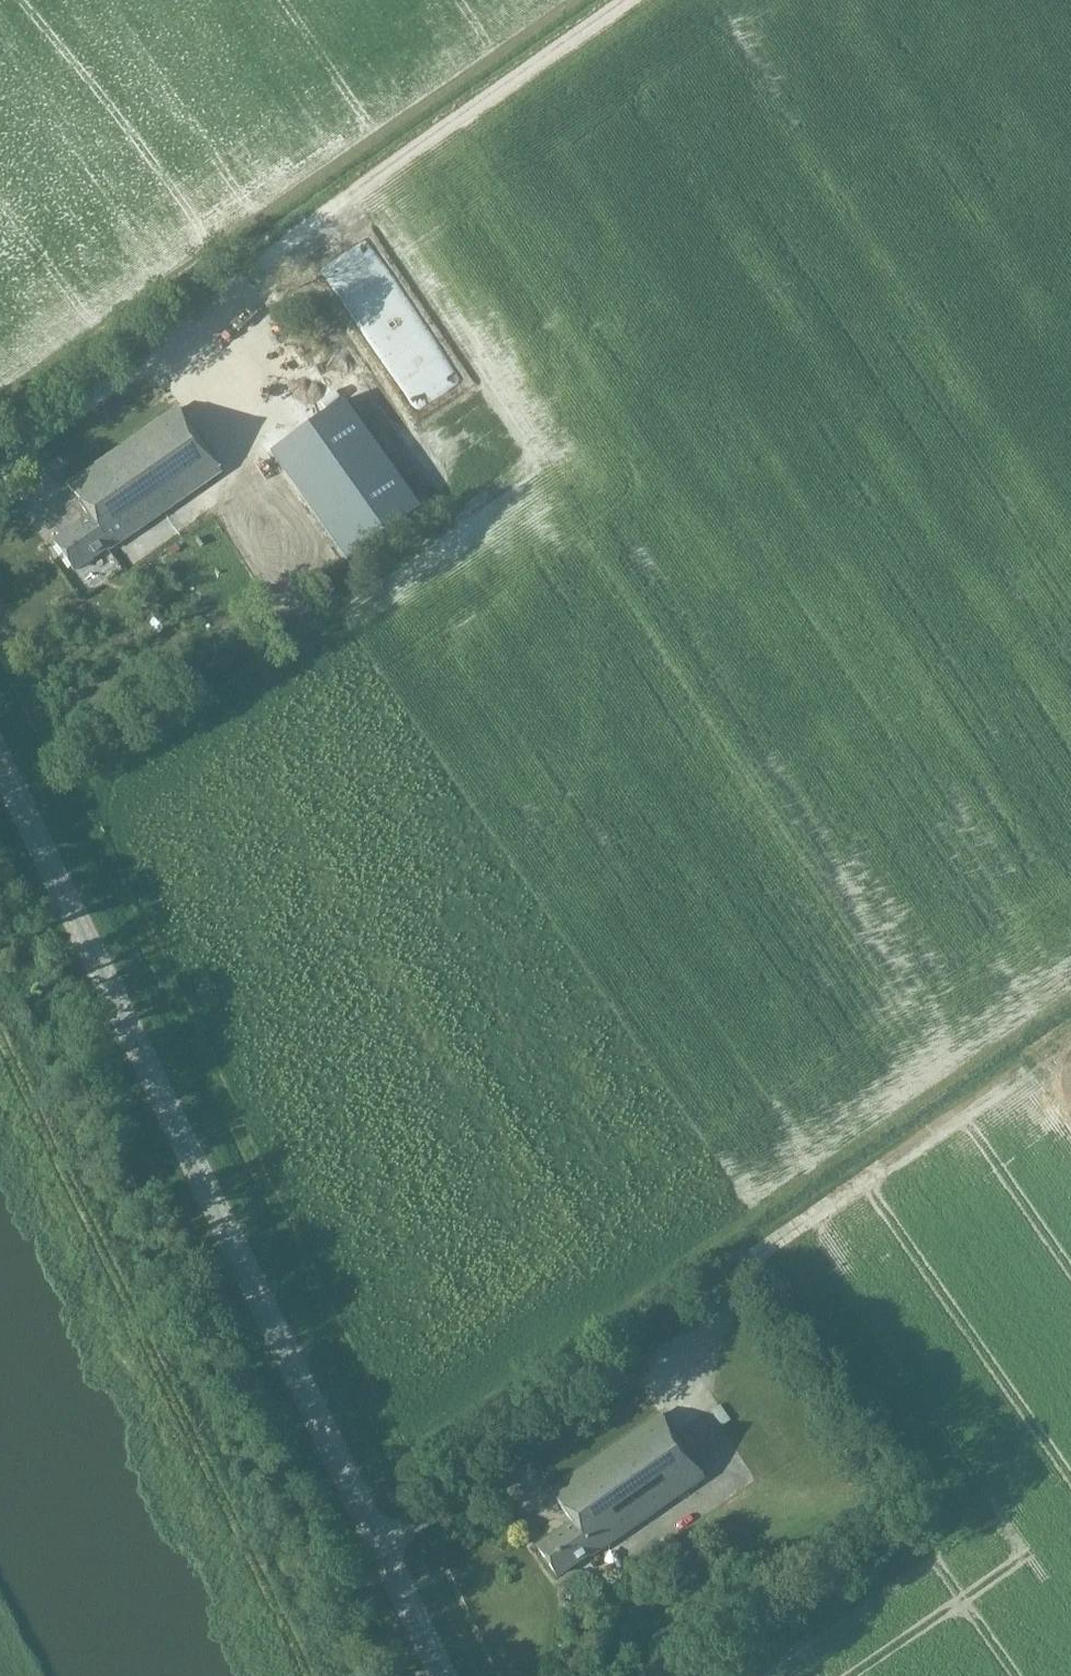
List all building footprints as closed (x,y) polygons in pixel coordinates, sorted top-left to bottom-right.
[(338,379),(255,440),(333,543),(414,482),(338,379)] [(106,553),(219,472),(175,410),(64,488),(85,518),(52,542),(73,572),(104,549),(106,553)] [(729,1421),(718,1405),(714,1408),(717,1412),(713,1415),(721,1427),(729,1421)] [(589,1558),(701,1478),(657,1416),(547,1493),(568,1524),(536,1547),(556,1576),(586,1555),(589,1558)]
